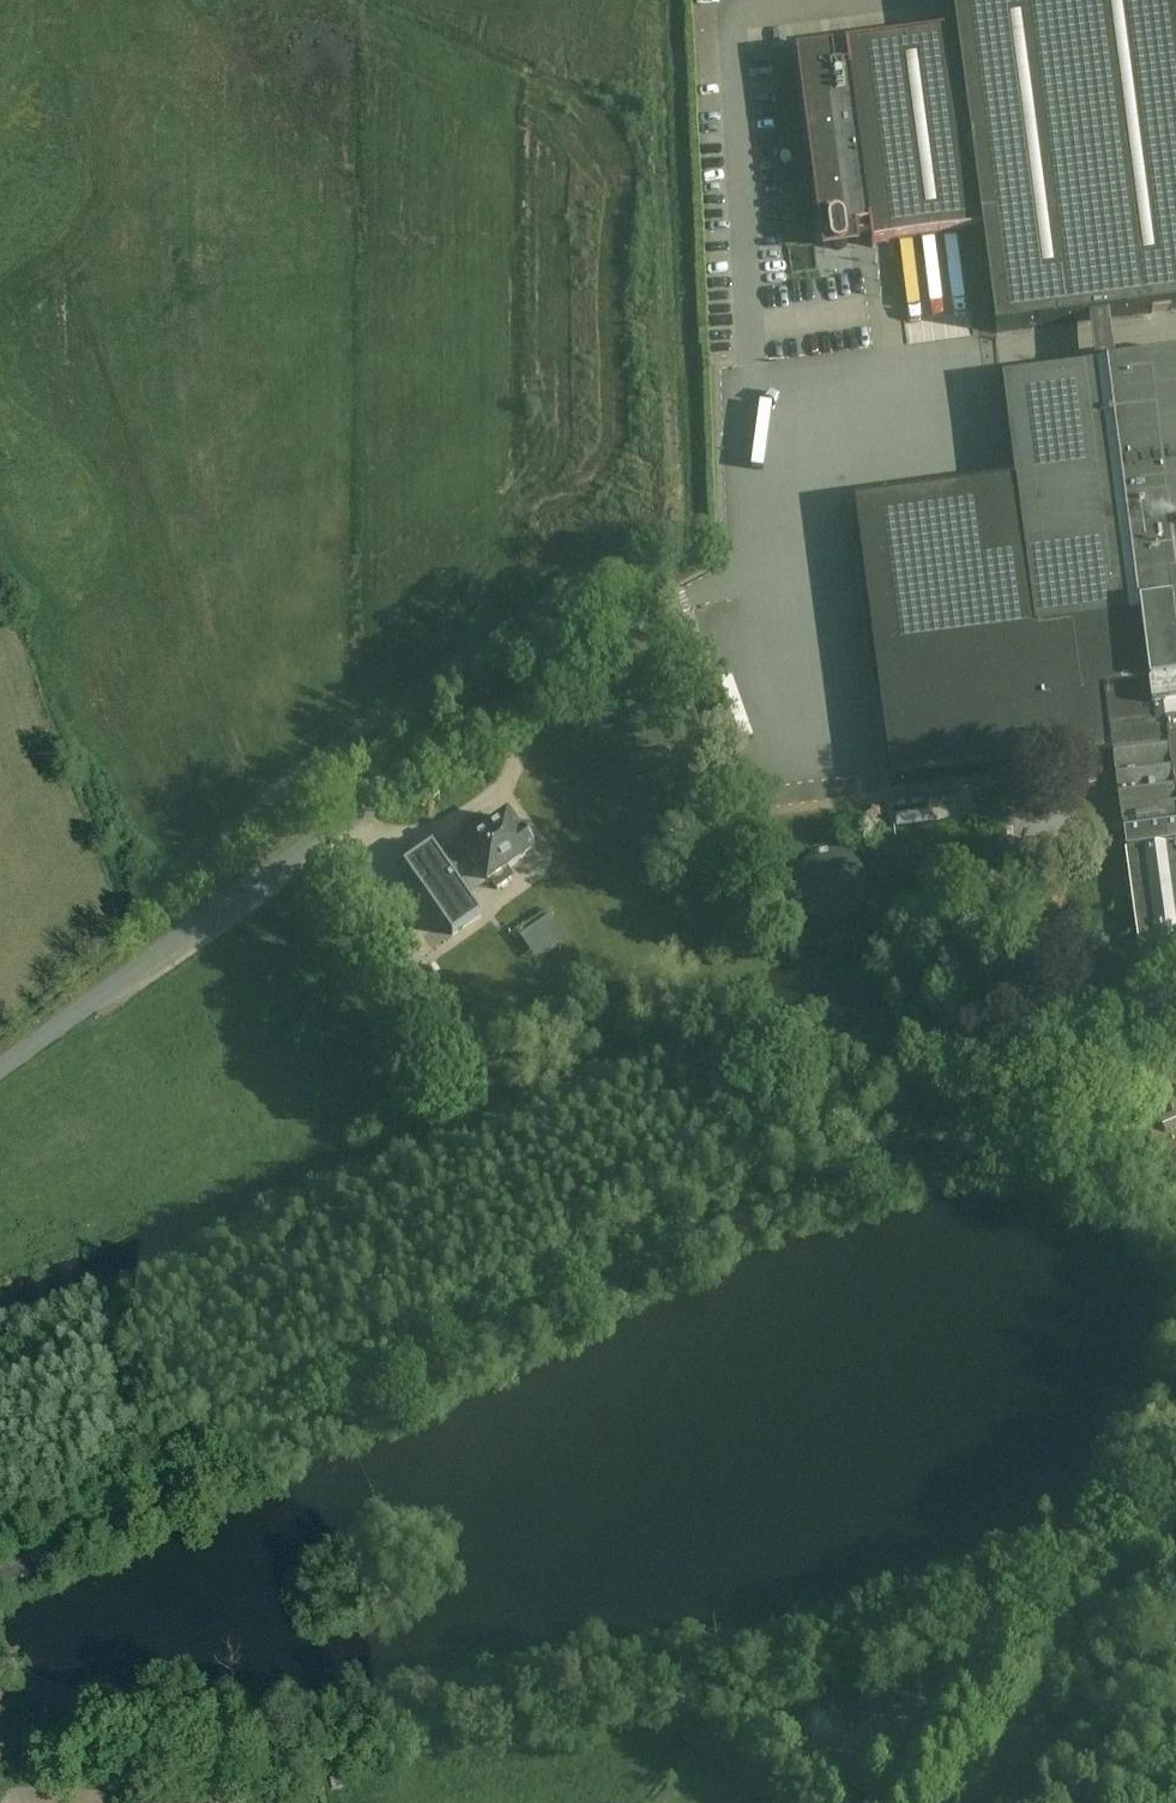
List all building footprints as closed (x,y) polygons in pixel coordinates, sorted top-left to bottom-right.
[(834,209),(830,211),(829,215),(833,245),(836,249),(841,250),(845,248),(847,244),(844,224),(868,221),(872,248),(984,234),(997,334),(1175,310),(1175,0),(953,0),(958,34),(846,49),(848,63),(835,64),(833,50),(796,55),(816,211),(834,209)] [(875,331),(874,313),(844,314),(844,332),(875,331)] [(854,497),(891,782),(1114,754),(1142,966),(1175,961),(1175,356),(1003,378),(1016,476),(854,497)] [(462,884),(479,872),(488,885),(493,882),(498,890),(513,879),(508,872),(534,854),(533,852),(533,846),(528,838),(522,837),(508,817),(489,830),(480,818),(465,828),(474,841),(452,857),(443,858),(434,846),(405,866),(419,885),(419,888),(420,888),(454,936),(483,916),(460,884),(462,884)] [(1162,1120),(1167,1133),(1175,1129),(1175,1114),(1162,1120)] [(270,1802),(287,1802),(288,1795),(271,1794),(270,1802)]
